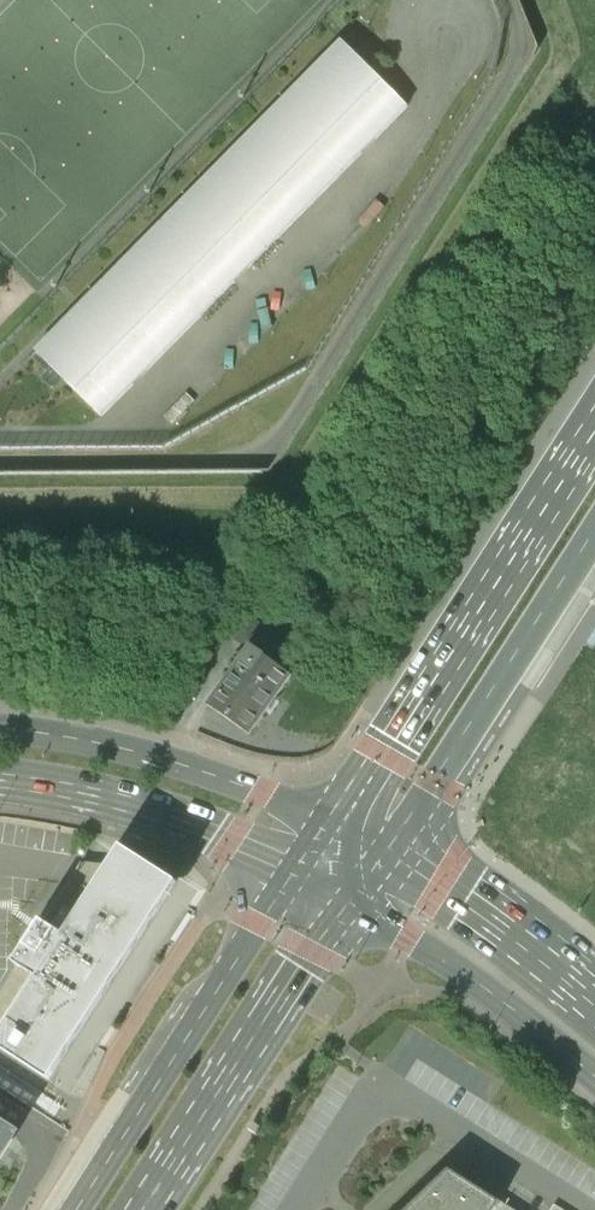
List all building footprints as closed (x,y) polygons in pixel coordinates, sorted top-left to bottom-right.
[(341,41),(35,351),(102,418),(408,106),(341,41)] [(249,647),(206,706),(248,736),(291,676),(249,647)] [(82,863),(44,923),(42,922),(15,965),(18,967),(0,996),(0,1049),(50,1082),(178,885),(122,849),(111,866),(82,863)] [(18,1135),(0,1124),(0,1163),(18,1135)] [(408,1209),(511,1209),(450,1171),(408,1209)]
